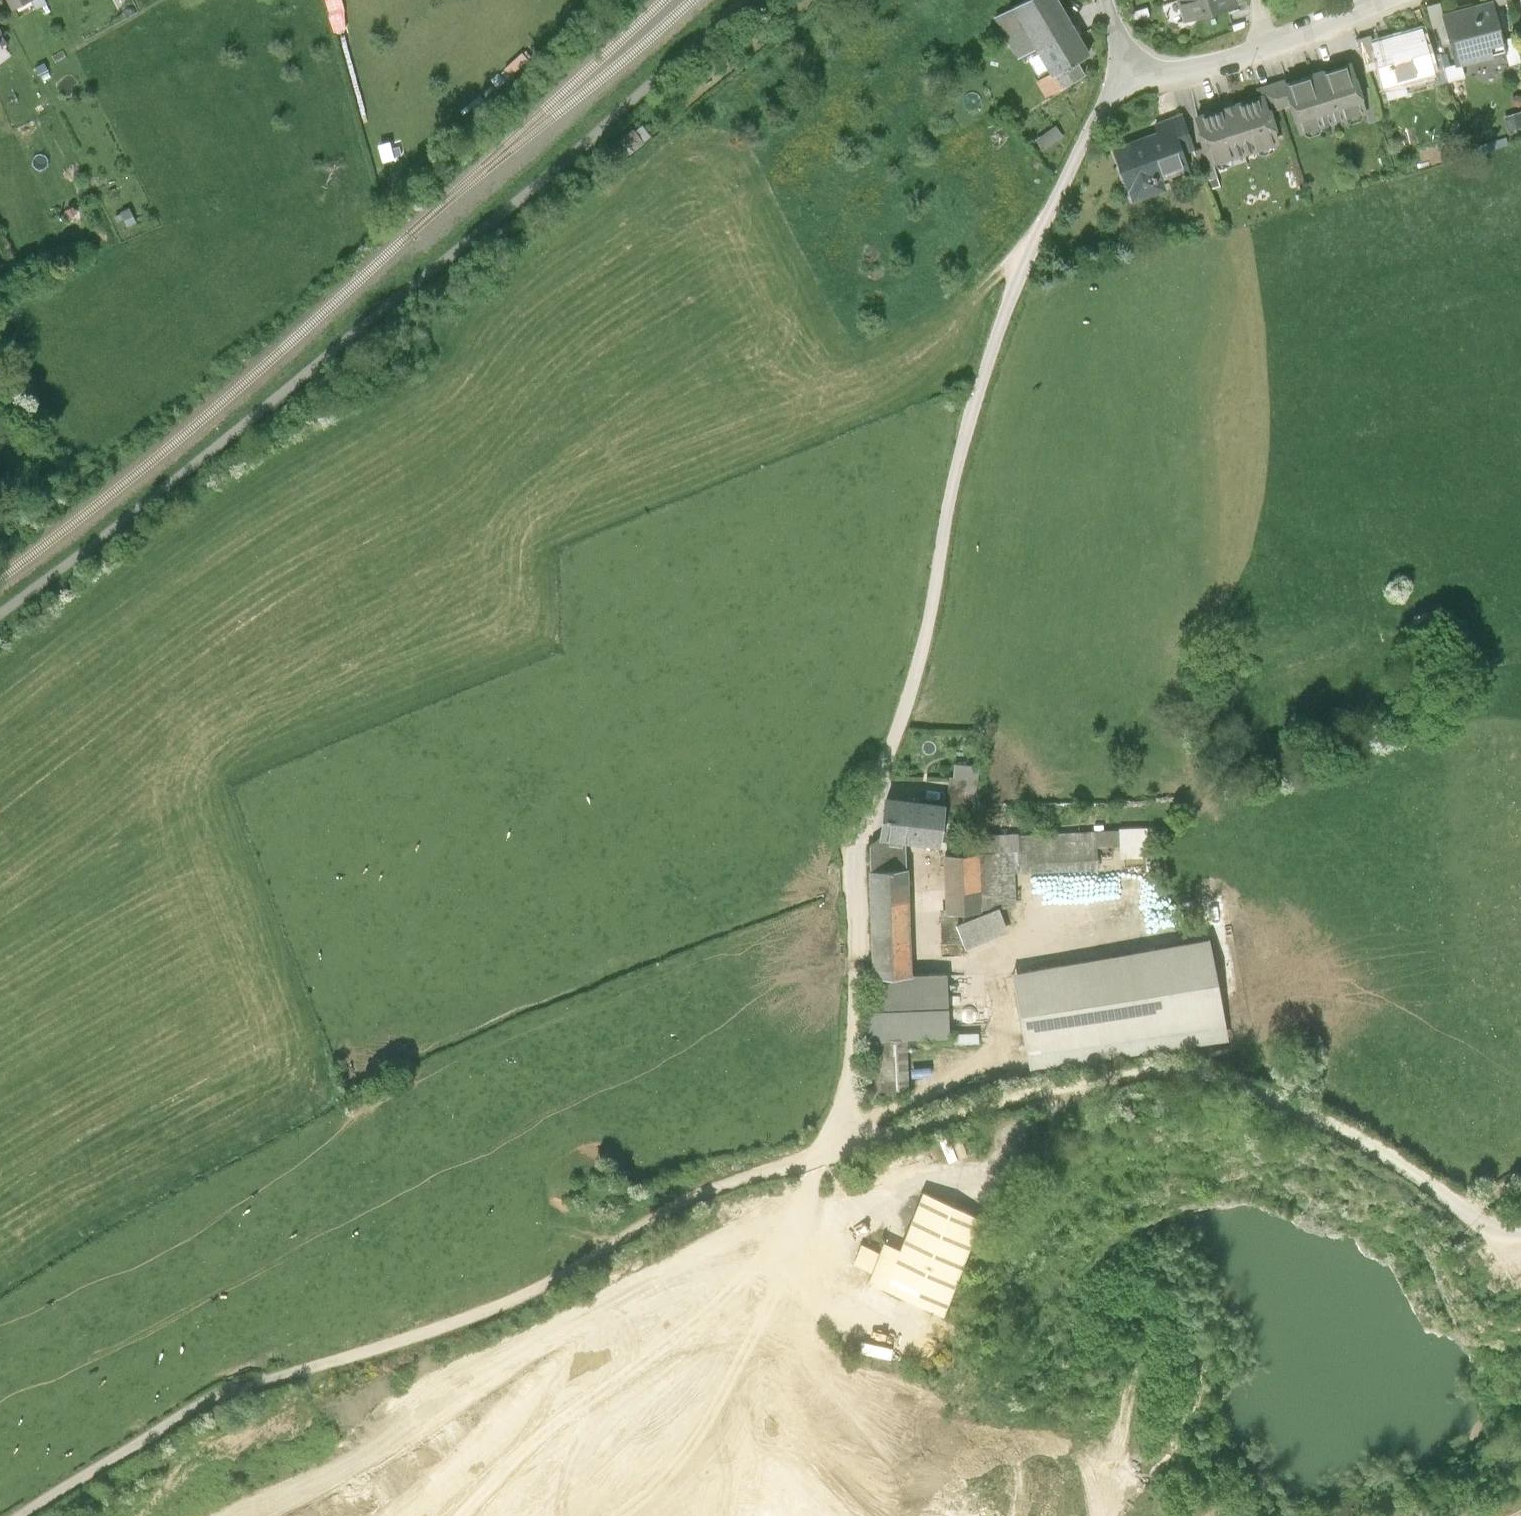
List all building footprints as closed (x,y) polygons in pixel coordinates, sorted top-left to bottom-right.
[(10,17),(41,0),(1,0),(10,17)] [(998,21),(1025,67),(1040,58),(1055,84),(1096,60),(1061,0),(1034,0),(998,21)] [(1230,0),(1185,0),(1177,2),(1182,23),(1232,9),(1230,0)] [(1500,4),(1444,20),(1457,67),(1513,51),(1500,4)] [(1426,32),(1376,46),(1389,90),(1438,76),(1426,32)] [(1354,62),(1287,87),(1304,132),(1371,107),(1354,62)] [(1271,97),(1200,120),(1215,166),(1286,143),(1271,97)] [(618,142),(630,154),(648,138),(636,125),(618,142)] [(1184,128),(1114,154),(1134,206),(1176,190),(1172,181),(1200,171),(1184,128)] [(956,765),(954,777),(978,780),(980,767),(956,765)] [(954,777),(947,776),(944,805),(975,809),(978,780),(954,777)] [(887,799),(883,837),(902,839),(939,844),(944,805),(887,799)] [(1015,851),(1012,851),(1013,870),(1095,867),(1094,844),(1115,843),(1114,830),(1014,833),(1015,851)] [(1145,830),(1120,830),(1120,856),(1146,855),(1145,830)] [(869,869),(904,867),(902,839),(883,837),(869,844),(869,869)] [(1014,905),(1013,870),(1012,851),(977,852),(978,907),(1014,905)] [(978,908),(978,907),(977,852),(942,853),(944,909),(978,908)] [(904,867),(869,869),(875,981),(910,979),(904,867)] [(995,909),(979,915),(978,908),(944,909),(940,909),(941,943),(961,942),(965,948),(1006,931),(995,909)]
